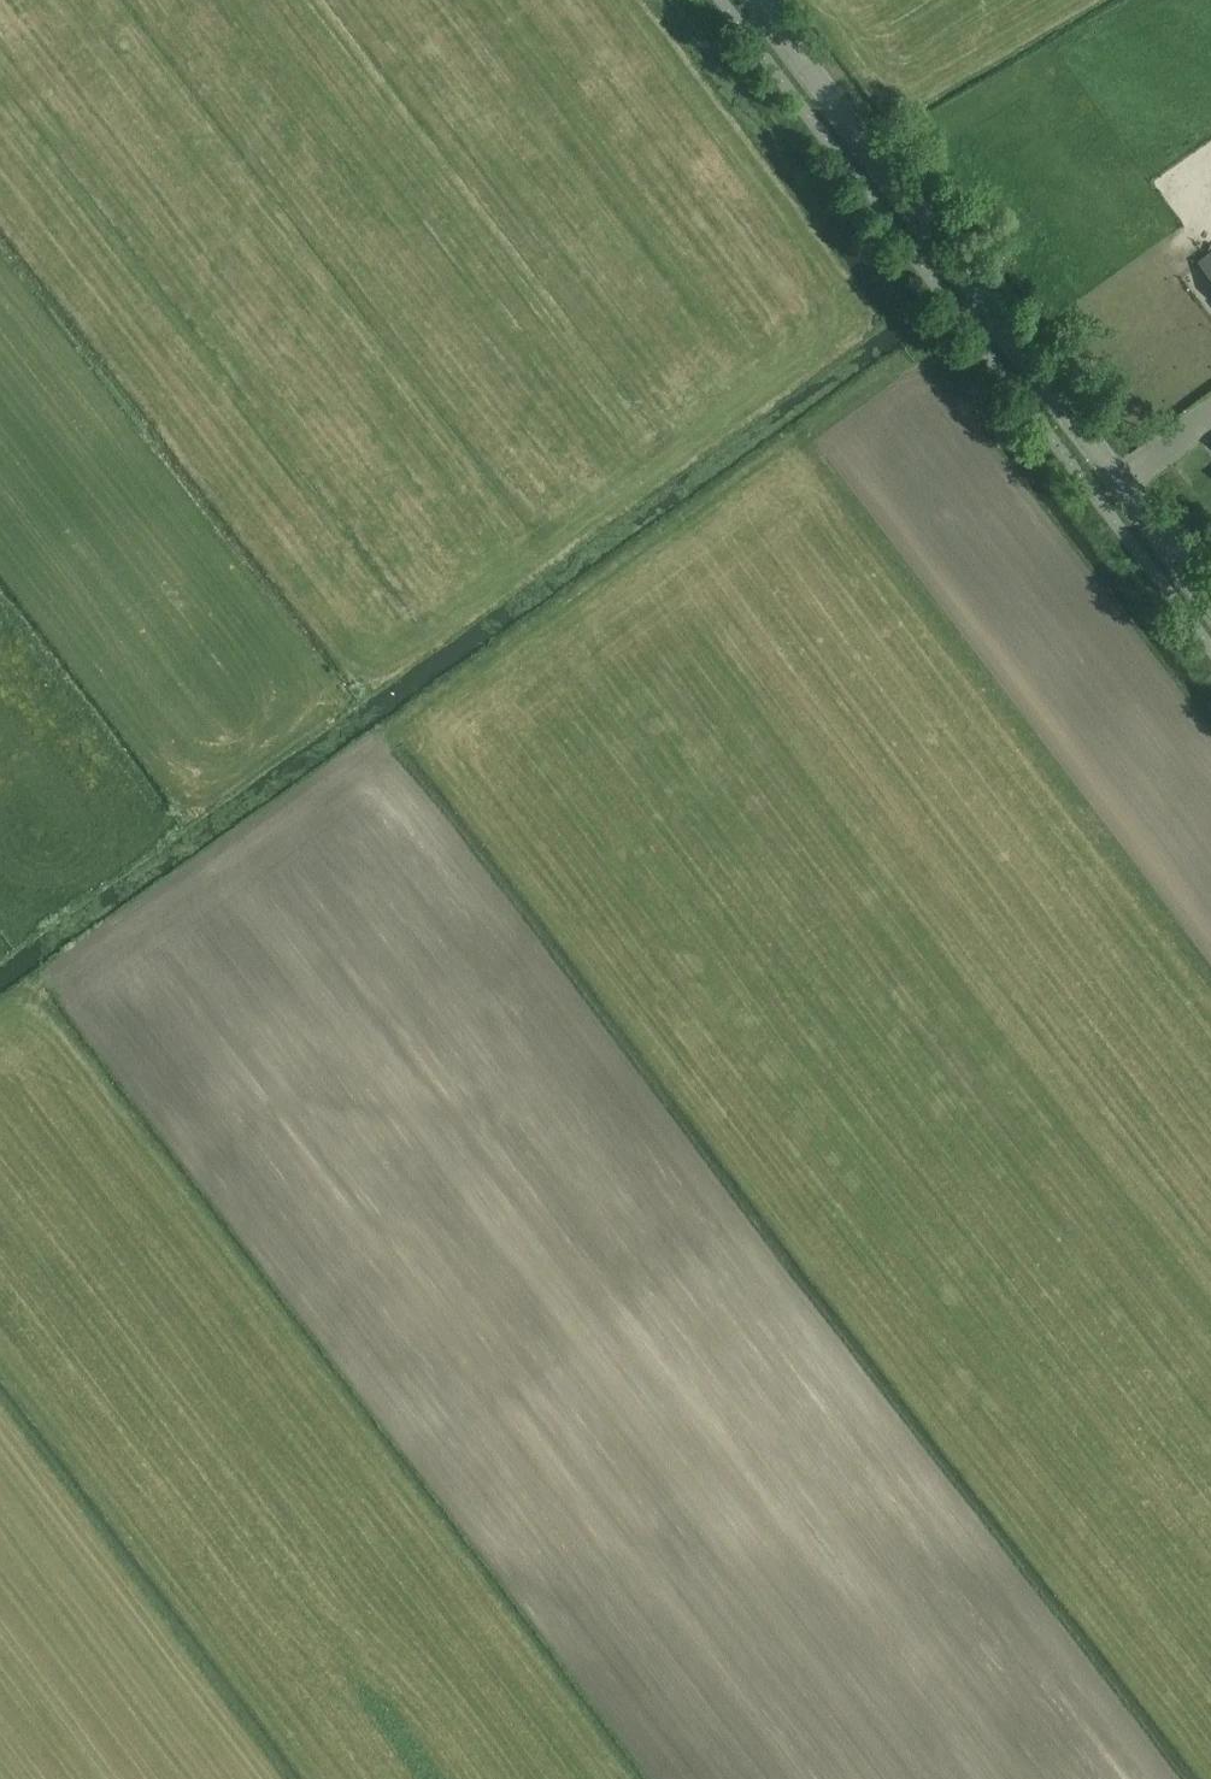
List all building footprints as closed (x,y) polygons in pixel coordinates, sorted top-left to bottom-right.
[(1198,261),(1210,279),(1210,252),(1198,261)]
